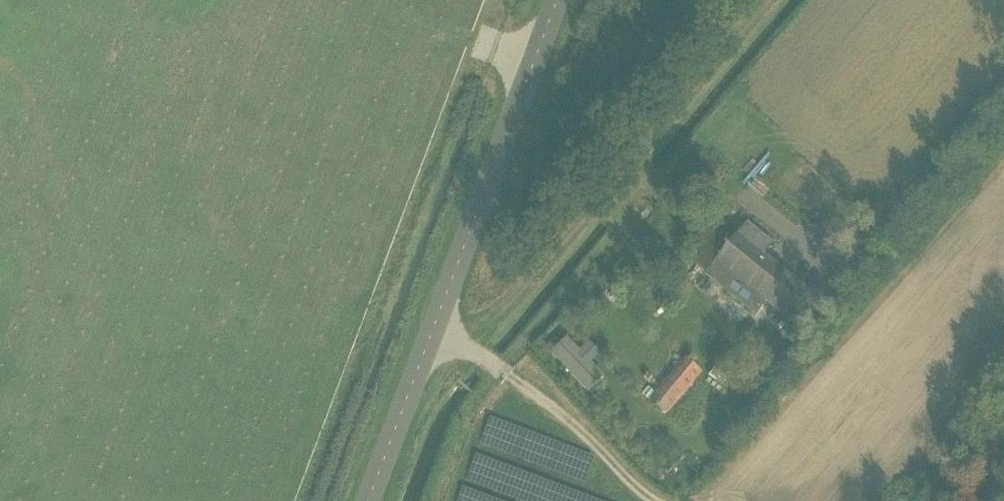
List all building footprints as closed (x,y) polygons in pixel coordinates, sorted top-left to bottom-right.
[(724,253),(707,274),(705,277),(756,318),(766,305),(786,322),(808,295),(737,237),(724,253)] [(604,378),(567,340),(552,354),(589,392),(604,378)] [(703,373),(685,359),(649,401),(667,417),(703,373)]
